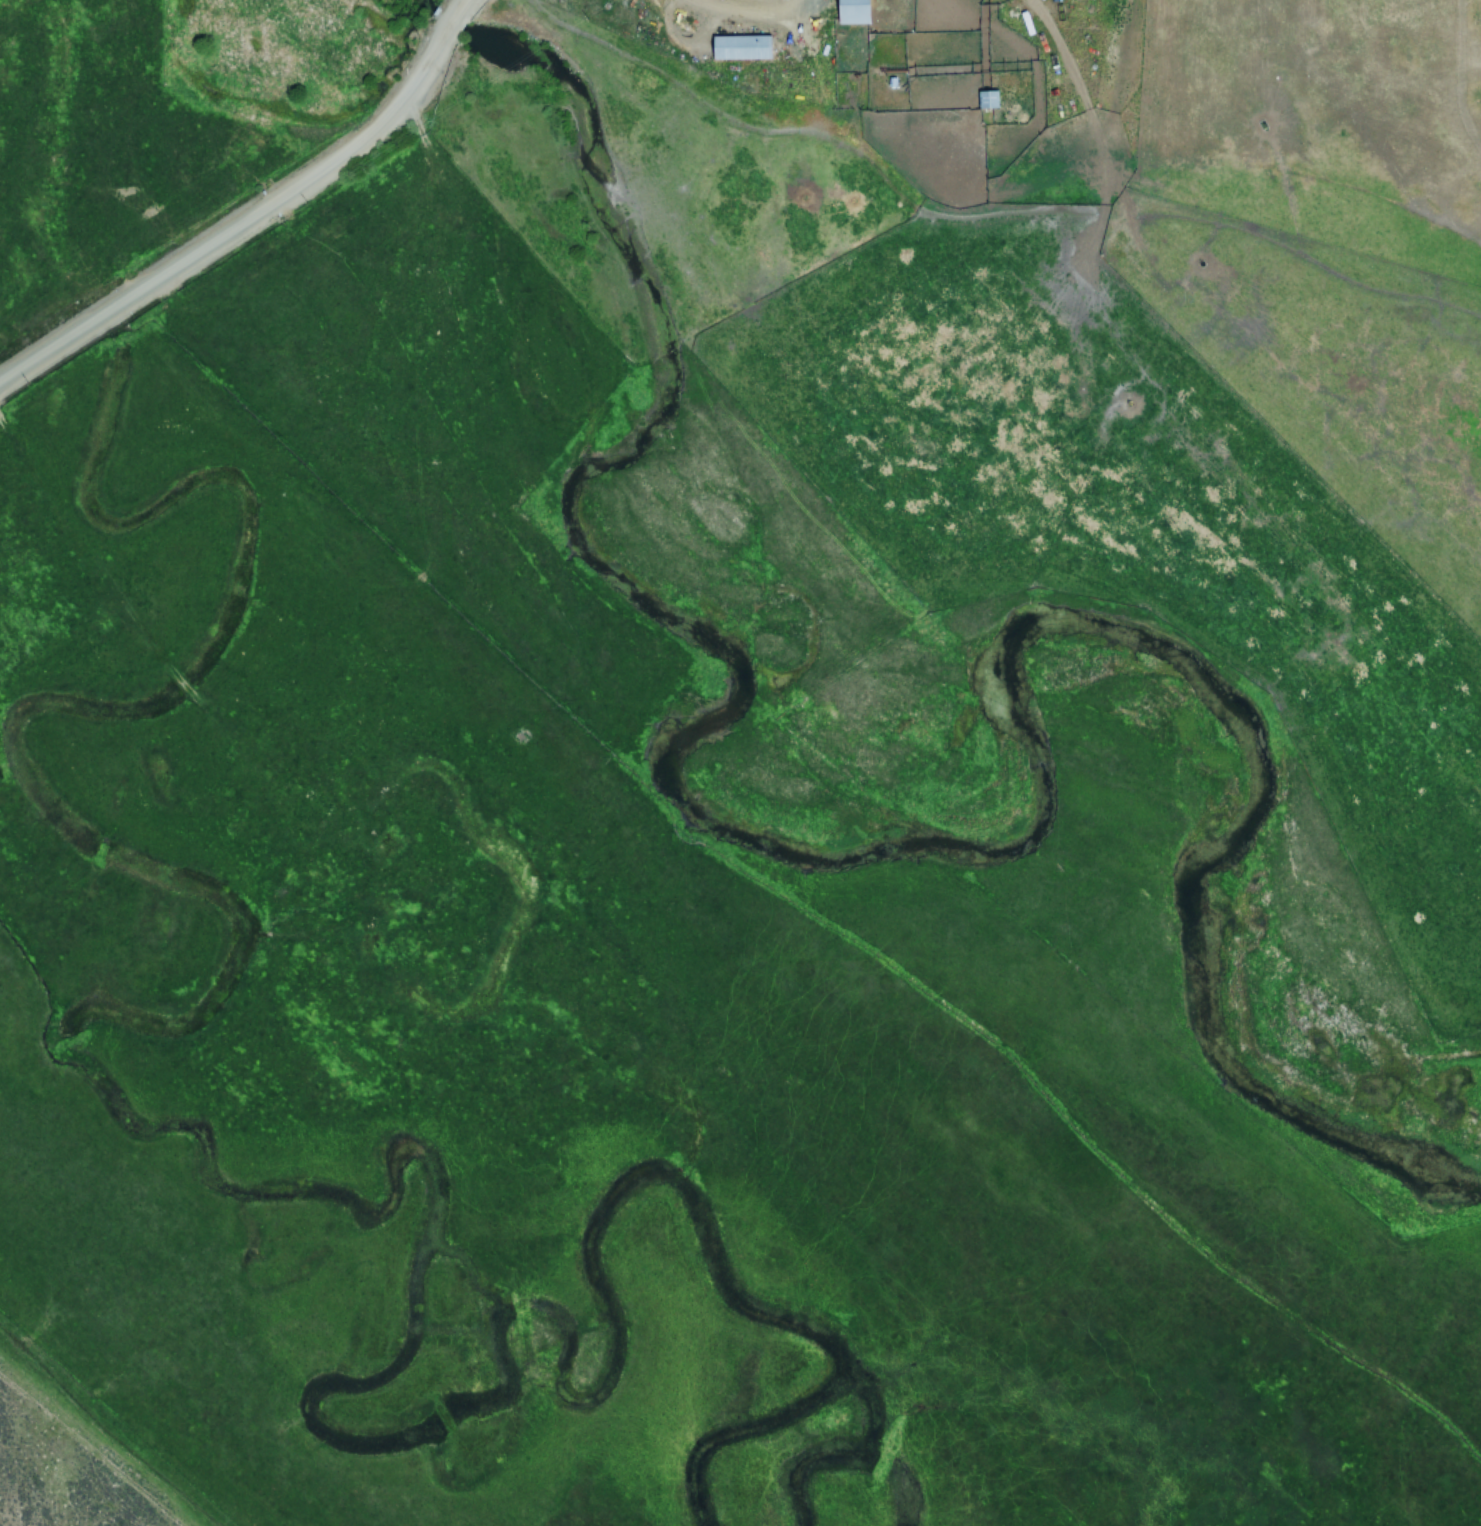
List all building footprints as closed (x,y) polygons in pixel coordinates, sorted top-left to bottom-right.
[(834,27),(865,27),(865,0),(834,0),(834,27)] [(766,62),(766,38),(708,38),(708,62),(766,62)] [(975,93),(975,111),(995,111),(995,93),(975,93)]
